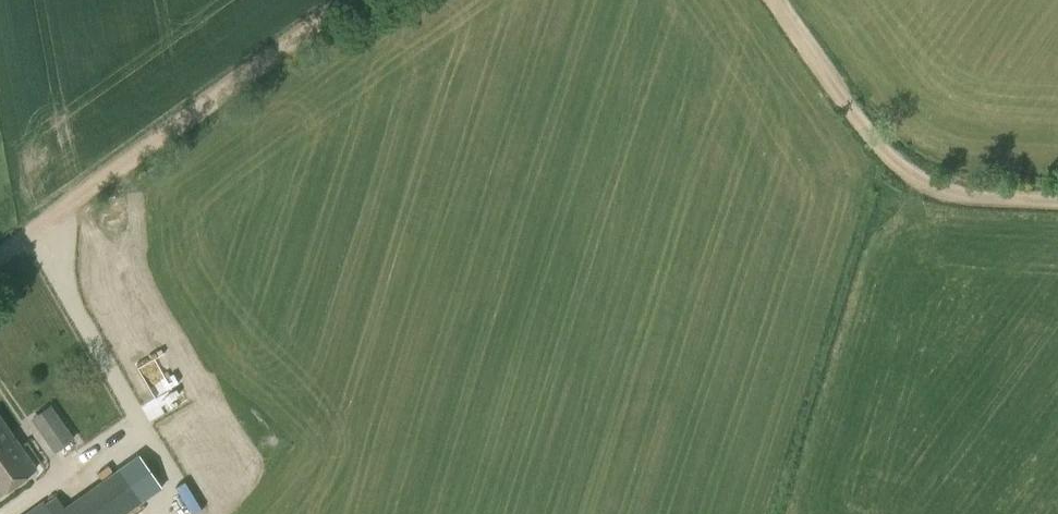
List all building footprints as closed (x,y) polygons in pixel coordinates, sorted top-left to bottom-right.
[(52,400),(32,414),(55,448),(75,434),(52,400)] [(34,468),(0,420),(0,492),(34,468)] [(42,501),(24,513),(52,513),(42,501)]
